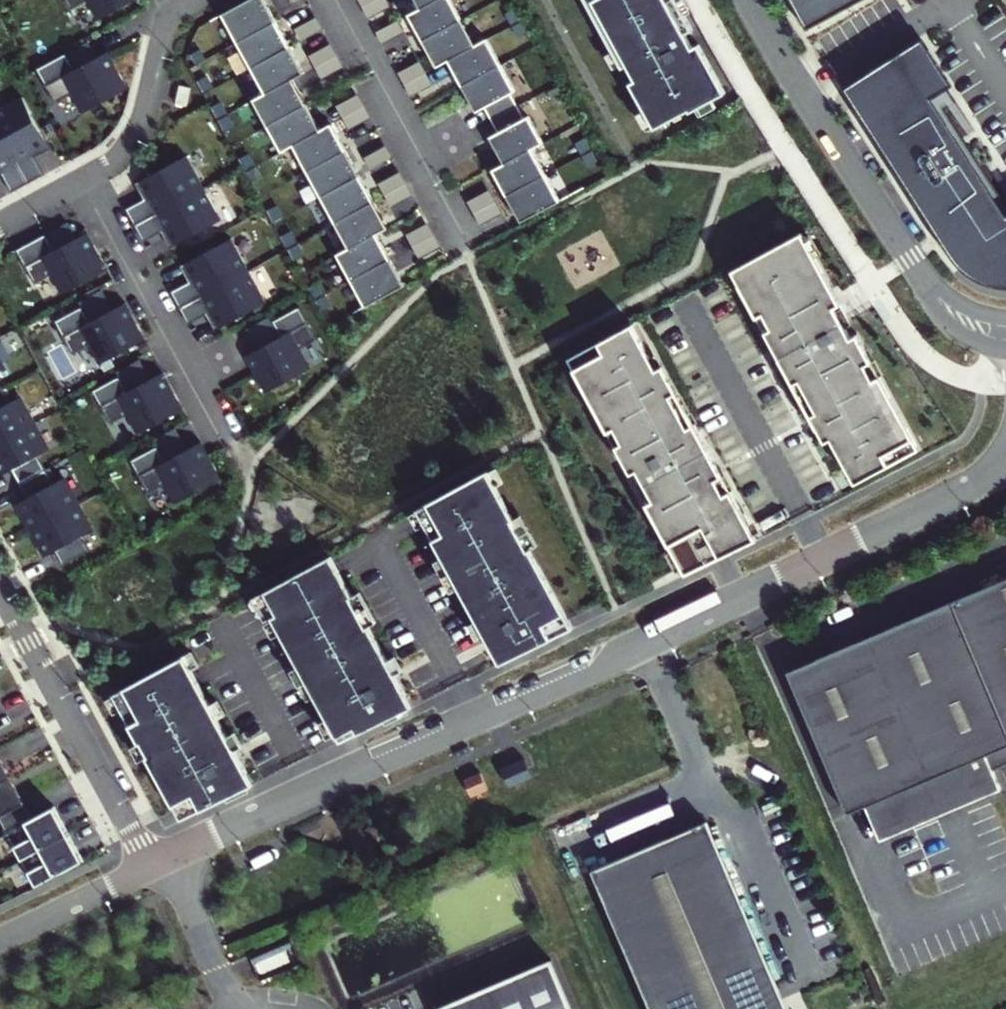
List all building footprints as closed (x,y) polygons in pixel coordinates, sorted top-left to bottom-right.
[(73,11),(90,2),(100,21),(141,0),(67,0),(73,11)] [(264,0),(256,0),(225,16),(269,98),(258,104),(282,149),(294,142),(353,252),(340,259),(368,311),(407,290),(380,240),(392,233),(335,126),(321,134),(293,82),(304,76),(264,0)] [(421,11),(409,17),(437,68),(449,61),(477,114),(485,110),(498,135),(490,139),(504,165),(493,171),(521,223),(560,203),(532,150),(544,144),(529,117),(524,120),(511,95),(516,93),(488,41),(475,47),(450,0),(415,0),(421,11)] [(678,0),(586,0),(624,71),(629,68),(637,82),(632,85),(657,131),(691,112),(692,114),(727,96),(701,47),(695,50),(688,36),(695,32),(678,0)] [(807,32),(865,0),(789,0),(807,32)] [(867,116),(920,82),(942,115),(1005,215),(1005,205),(946,112),(957,105),(949,92),(954,88),(926,44),(851,92),(867,116)] [(68,56),(40,71),(57,103),(73,94),(82,112),(127,89),(109,55),(77,72),(68,56)] [(920,82),(867,116),(964,265),(978,277),(990,282),(1001,288),(1005,288),(1005,215),(942,115),(920,82)] [(0,111),(0,175),(1,175),(10,193),(42,176),(31,156),(46,149),(21,100),(0,111)] [(227,224),(195,159),(154,179),(163,196),(132,211),(148,242),(179,227),(187,243),(227,224)] [(72,228),(24,252),(40,285),(55,277),(66,299),(112,276),(93,236),(80,242),(72,228)] [(924,451),(810,234),(743,271),(863,483),(924,451)] [(201,280),(170,296),(188,330),(220,313),(226,324),(262,305),(229,244),(192,264),(201,280)] [(85,307),(59,321),(75,352),(90,345),(100,365),(147,340),(128,303),(116,309),(104,287),(81,299),(85,307)] [(286,340),(250,360),(269,396),(315,372),(304,352),(321,343),(304,311),(278,325),(286,340)] [(760,538),(646,323),(581,360),(691,573),(760,538)] [(120,379),(97,391),(113,421),(129,413),(139,433),(184,409),(164,373),(151,380),(139,356),(115,369),(120,379)] [(62,562),(89,548),(81,533),(89,528),(61,477),(54,482),(37,452),(47,447),(18,395),(9,400),(0,384),(0,466),(3,471),(11,466),(27,496),(18,501),(46,552),(55,548),(62,562)] [(157,446),(132,459),(148,491),(168,481),(178,501),(221,479),(202,442),(188,449),(176,426),(153,438),(157,446)] [(576,625),(493,471),(422,509),(501,660),(576,625)] [(415,704),(335,559),(264,597),(340,741),(415,704)] [(786,669),(845,807),(863,799),(881,841),(1001,790),(991,768),(1005,761),(1005,576),(786,669)] [(252,781),(185,654),(114,691),(180,818),(252,781)] [(86,861),(57,807),(36,818),(0,750),(0,820),(2,819),(38,886),(86,861)] [(515,794),(538,784),(530,766),(507,776),(515,794)] [(482,774),(469,779),(475,793),(488,788),(482,774)] [(594,870),(650,1008),(785,1008),(710,823),(594,870)] [(438,1008),(439,1008),(575,1008),(555,963),(438,1008)]
